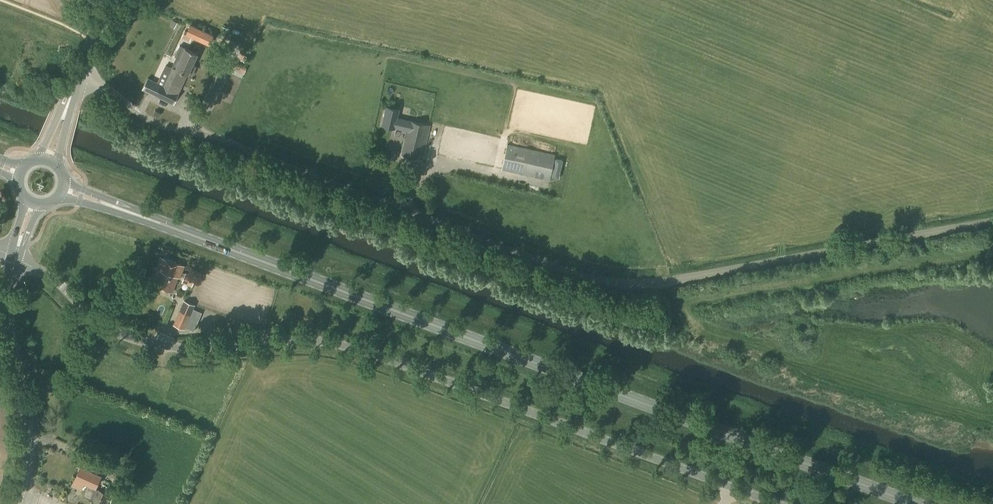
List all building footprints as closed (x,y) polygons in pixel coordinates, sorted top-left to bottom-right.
[(213,35),(203,30),(190,24),(187,31),(185,30),(181,37),(189,41),(191,37),(209,45),(213,35)] [(192,77),(197,67),(193,65),(198,54),(179,45),(174,56),(176,57),(163,85),(148,78),(142,89),(174,104),(188,75),(192,77)] [(241,54),(238,60),(244,62),(247,57),(241,54)] [(233,65),(233,74),(247,74),(247,65),(233,65)] [(411,121),(397,118),(399,110),(386,107),(382,125),(395,128),(406,131),(400,155),(422,160),(430,125),(411,121)] [(508,144),(503,170),(549,180),(554,155),(508,144)] [(184,265),(161,257),(156,268),(157,268),(151,284),(172,292),(178,277),(180,277),(184,265)] [(185,282),(197,286),(200,276),(188,271),(185,282)] [(185,329),(195,305),(184,300),(174,324),(185,329)] [(167,479),(171,470),(158,465),(154,474),(167,479)] [(88,467),(87,469),(80,466),(72,485),(81,489),(84,482),(87,483),(82,496),(90,499),(89,500),(93,501),(98,503),(104,503),(108,494),(96,488),(97,487),(96,486),(102,473),(88,467)]
